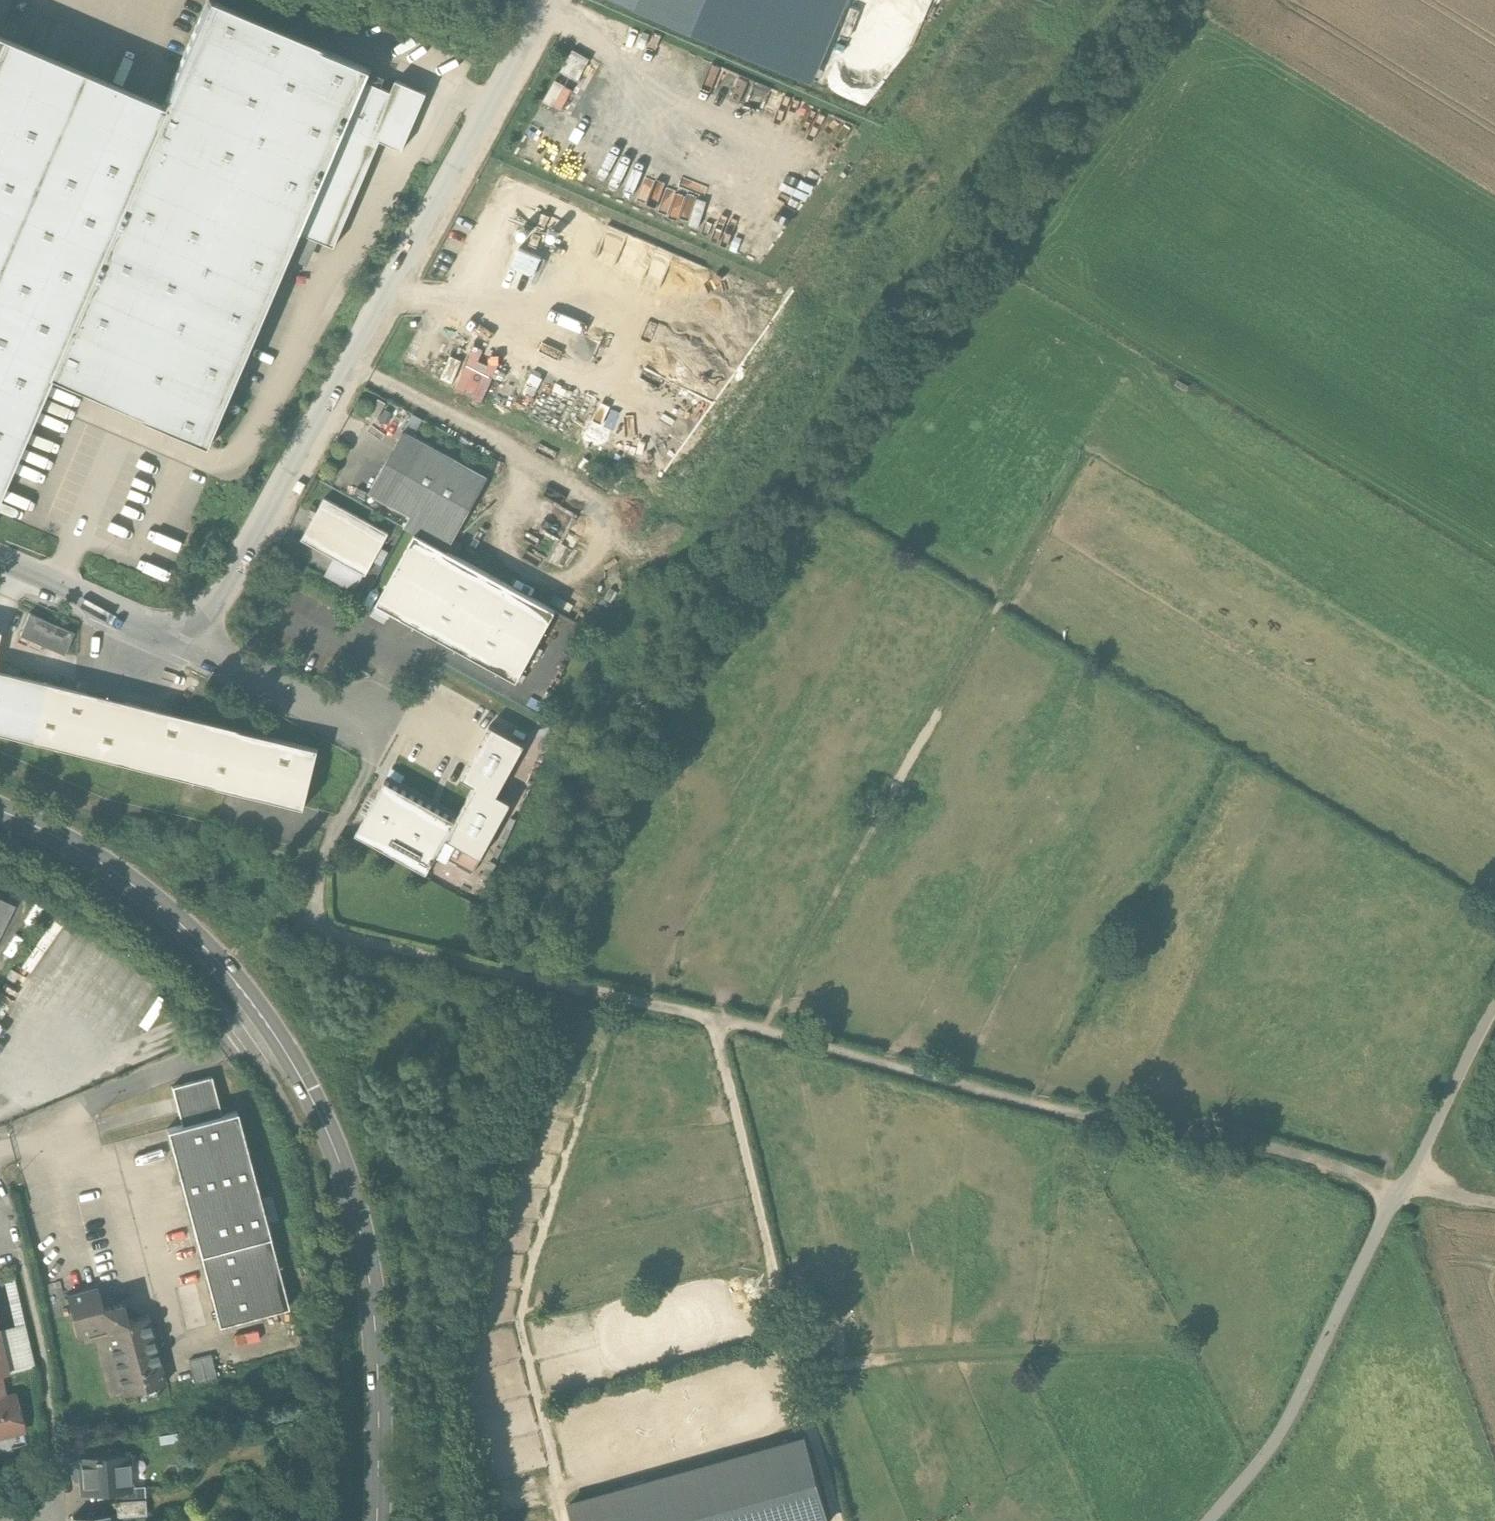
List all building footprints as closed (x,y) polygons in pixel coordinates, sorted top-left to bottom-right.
[(0,36),(0,494),(50,378),(130,412),(210,446),(302,232),(301,232),(347,126),(402,149),(426,94),(396,81),(392,92),(366,81),(371,70),(209,0),(208,0),(162,106),(0,36)] [(638,9),(638,8),(813,83),(848,0),(617,0),(638,9)] [(590,60),(572,50),(561,72),(578,81),(590,60)] [(573,90),(556,81),(544,102),(561,112),(573,90)] [(523,247),(513,270),(537,281),(547,258),(523,247)] [(487,478),(403,431),(370,493),(411,515),(404,527),(415,534),(447,551),(487,478)] [(389,533),(325,498),(301,539),(366,575),(389,533)] [(447,551),(415,534),(398,564),(423,578),(401,618),(517,681),(555,611),(447,551)] [(398,564),(377,604),(401,618),(423,578),(398,564)] [(73,632),(29,613),(20,636),(64,655),(73,632)] [(0,672),(0,733),(304,807),(319,749),(0,672)] [(511,803),(497,795),(524,745),(490,726),(461,778),(475,786),(456,820),(437,855),(472,874),(511,803)] [(456,820),(385,781),(356,834),(427,873),(437,855),(456,820)] [(0,898),(0,925),(10,904),(0,898)] [(236,1112),(221,1116),(211,1077),(171,1088),(182,1127),(166,1131),(219,1327),(289,1309),(236,1112)] [(13,1279),(4,1281),(14,1326),(0,1329),(0,1340),(8,1373),(34,1367),(13,1279)] [(147,1317),(127,1323),(122,1304),(103,1309),(97,1288),(66,1296),(77,1337),(107,1330),(124,1396),(165,1385),(147,1317)] [(213,1347),(190,1353),(196,1376),(219,1371),(213,1347)] [(22,1431),(14,1396),(6,1398),(0,1399),(0,1436),(22,1431)] [(570,1504),(575,1520),(827,1520),(803,1438),(570,1504)] [(124,1457),(100,1459),(100,1458),(94,1459),(80,1460),(83,1493),(115,1490),(127,1490),(127,1488),(126,1483),(130,1481),(129,1465),(125,1464),(124,1457)] [(144,1487),(127,1488),(127,1490),(115,1490),(116,1502),(145,1500),(144,1487)] [(145,1500),(116,1502),(117,1518),(146,1516),(145,1500)]
